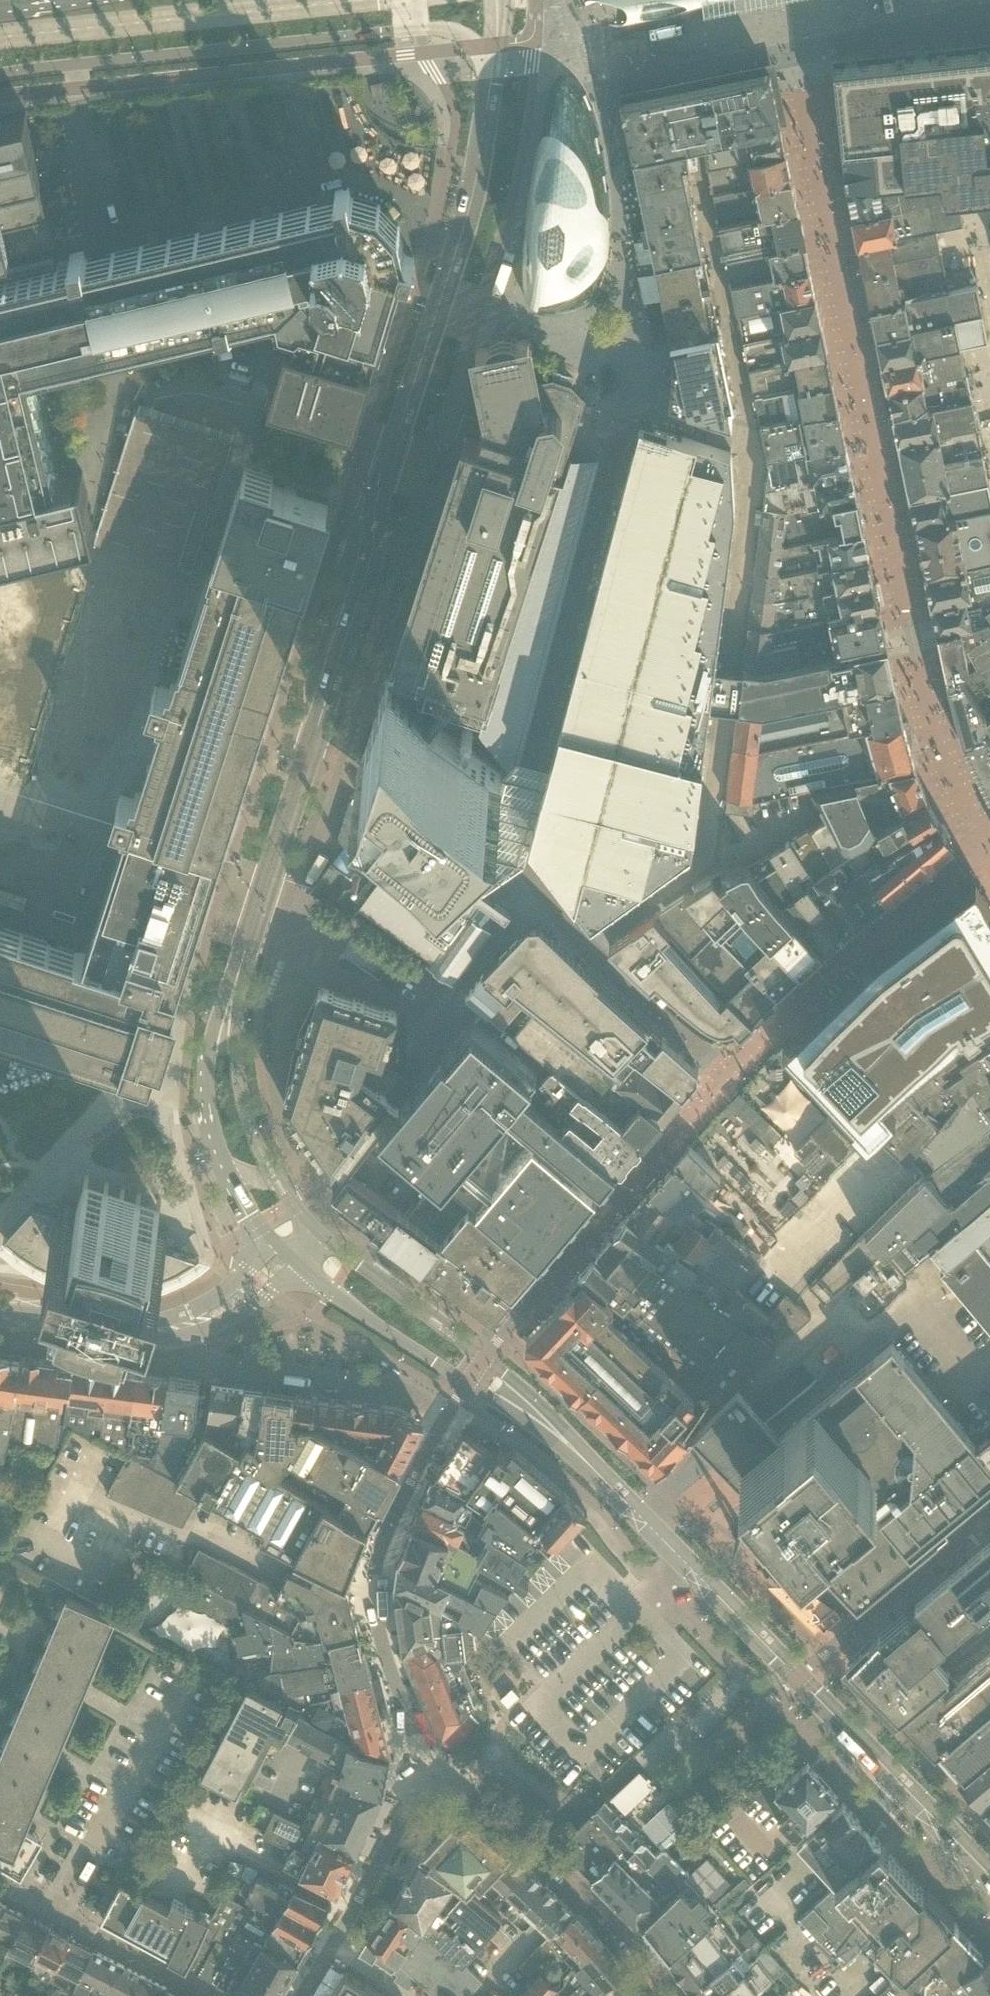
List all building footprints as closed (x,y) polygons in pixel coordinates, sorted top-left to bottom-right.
[(622,14),(624,25),(634,72),(989,2),(989,0),(619,0),(622,14)] [(832,58),(832,59),(841,145),(934,135),(939,174),(941,173),(945,195),(948,195),(958,194),(989,189),(989,41),(832,58)] [(687,143),(702,140),(781,124),(770,72),(770,71),(621,102),(635,169),(684,160),(690,159),(687,143)] [(528,202),(527,208),(527,209),(528,209),(528,218),(527,218),(526,219),(523,239),(523,252),(522,271),(522,284),(523,290),(524,295),(526,299),(528,303),(531,306),(534,309),(538,311),(543,313),(548,314),(554,315),(560,315),(567,314),(574,312),(580,310),(586,307),(591,302),(595,297),(599,291),(602,285),(598,284),(602,268),(606,269),(607,266),(609,240),(610,231),(606,231),(606,215),(610,215),(610,204),(609,189),(603,189),(601,174),(607,173),(604,156),(603,150),(597,151),(594,135),(600,134),(595,116),(589,100),(589,99),(586,93),(582,86),(578,81),(573,78),(569,76),(565,75),(562,76),(558,78),(555,81),(553,83),(551,87),(547,101),(541,126),(537,148),(528,202)] [(297,327),(294,335),(286,333),(269,392),(355,418),(373,359),(401,268),(410,270),(414,257),(405,254),(398,226),(379,205),(351,197),(350,197),(348,188),(335,191),(337,200),(212,229),(85,260),(83,251),(69,255),(71,263),(57,266),(50,237),(56,235),(42,184),(26,110),(0,117),(0,553),(96,530),(82,472),(55,478),(28,369),(96,353),(95,351),(105,349),(218,322),(218,324),(232,320),(232,319),(274,309),(277,321),(297,327)] [(708,165),(786,150),(781,124),(702,140),(708,165)] [(841,145),(846,185),(926,176),(926,175),(939,174),(934,135),(841,145)] [(713,192),(791,177),(786,150),(708,165),(713,192)] [(684,160),(635,169),(642,198),(649,234),(697,224),(684,160)] [(926,176),(846,185),(852,216),(931,200),(937,227),(963,222),(963,218),(958,194),(948,195),(945,195),(941,173),(939,174),(926,175),(926,176)] [(719,223),(798,208),(791,177),(713,192),(719,223)] [(931,200),(852,216),(857,243),(936,227),(937,227),(931,200)] [(726,256),(804,241),(803,238),(804,238),(798,208),(719,223),(726,256)] [(697,224),(649,234),(654,259),(702,250),(697,224)] [(936,227),(857,243),(858,246),(868,295),(870,305),(870,306),(926,295),(949,290),(949,288),(948,284),(936,227)] [(731,283),(809,268),(804,241),(726,256),(731,283)] [(702,250),(654,259),(655,260),(662,298),(710,290),(702,250)] [(737,311),(815,296),(809,268),(731,283),(737,311)] [(926,295),(870,306),(876,333),(955,317),(982,312),(976,285),(950,290),(949,290),(926,295)] [(710,290),(662,298),(670,334),(670,338),(719,329),(710,290)] [(743,339),(821,325),(815,296),(737,311),(743,339)] [(955,317),(876,333),(881,361),(960,345),(988,339),(982,312),(955,317)] [(749,367),(827,352),(821,325),(743,339),(749,367)] [(732,418),(729,404),(734,403),(719,329),(670,338),(673,351),(669,398),(727,416),(732,418)] [(365,749),(362,758),(415,799),(445,828),(507,770),(434,723),(445,709),(472,717),(477,701),(483,703),(482,706),(485,706),(486,703),(488,704),(480,730),(512,766),(515,756),(565,562),(588,478),(571,461),(568,469),(560,466),(580,405),(581,400),(569,386),(570,381),(576,384),(577,382),(576,382),(570,378),(564,376),(557,374),(550,373),(549,373),(549,375),(555,376),(553,381),(546,382),(537,384),(528,339),(517,341),(515,339),(514,338),(511,337),(508,336),(506,336),(502,337),(498,338),(496,338),(494,340),(491,342),(490,343),(489,345),(488,347),(476,349),(489,412),(488,412),(485,422),(483,421),(483,420),(475,418),(474,421),(472,420),(467,434),(393,663),(395,664),(394,665),(398,666),(398,665),(419,672),(421,668),(427,670),(423,682),(400,674),(396,684),(388,676),(365,749)] [(960,345),(881,361),(887,388),(966,372),(960,345)] [(754,394),(833,379),(827,352),(749,367),(754,394)] [(966,372),(887,388),(893,415),(971,399),(966,372)] [(760,422),(838,407),(833,379),(754,394),(760,422)] [(971,399),(893,415),(898,442),(977,426),(971,399)] [(767,457),(846,443),(838,407),(760,422),(767,457)] [(0,805),(0,808),(109,843),(236,443),(132,415),(0,805)] [(637,888),(691,849),(710,704),(715,662),(734,507),(731,449),(681,433),(681,434),(641,421),(544,787),(542,798),(541,808),(540,819),(541,831),(543,841),(546,851),(550,862),(554,871),(560,880),(591,921),(637,888)] [(977,426),(898,442),(904,469),(982,453),(977,426)] [(766,486),(851,470),(846,443),(767,457),(769,464),(766,486)] [(982,453),(904,469),(909,496),(988,480),(982,453)] [(158,738),(157,737),(156,740),(157,741),(149,765),(148,765),(147,768),(149,768),(141,792),(139,792),(139,794),(136,793),(134,799),(120,795),(116,809),(129,813),(127,819),(130,820),(129,823),(132,823),(132,824),(134,825),(134,823),(156,830),(155,834),(203,849),(204,846),(218,851),(218,848),(217,847),(225,823),(226,823),(227,820),(226,820),(233,795),(235,796),(236,793),(234,792),(242,768),(244,768),(245,765),(243,765),(251,740),(253,741),(254,738),(252,737),(259,713),(261,713),(262,710),(261,710),(268,686),(270,686),(271,683),(270,682),(277,658),(279,659),(280,656),(278,655),(286,631),(288,631),(289,628),(287,628),(295,603),(296,604),(297,601),(296,600),(305,572),(328,500),(272,482),(273,476),(244,467),(218,549),(211,573),(210,573),(209,574),(208,574),(182,656),(183,656),(176,683),(174,682),(174,684),(171,683),(169,690),(155,685),(150,699),(164,703),(161,712),(166,713),(158,738)] [(787,509),(857,497),(851,470),(766,486),(763,506),(787,509)] [(909,496),(915,523),(989,507),(989,490),(988,480),(909,496)] [(784,543),(863,528),(857,497),(787,509),(763,506),(759,540),(784,543)] [(915,523),(920,548),(989,534),(989,507),(915,523)] [(780,573),(869,555),(863,528),(784,543),(759,540),(756,570),(780,573)] [(920,548),(925,574),(989,561),(989,534),(920,548)] [(776,600),(874,580),(869,555),(780,573),(756,570),(752,597),(776,600)] [(925,574),(931,603),(989,591),(989,561),(925,574)] [(774,628),(879,605),(874,580),(776,600),(752,597),(749,625),(774,628)] [(936,630),(989,620),(989,621),(989,591),(931,603),(936,630)] [(767,669),(887,645),(879,605),(774,628),(749,625),(744,666),(767,669)] [(946,675),(960,673),(975,664),(978,662),(968,643),(989,627),(989,621),(989,620),(936,630),(946,675)] [(975,664),(989,686),(989,627),(968,643),(978,662),(975,664)] [(733,708),(738,708),(765,712),(895,685),(887,645),(767,669),(744,666),(715,662),(710,704),(733,708)] [(988,732),(989,734),(989,686),(975,664),(960,673),(985,711),(987,720),(982,725),(988,732)] [(960,673),(946,675),(963,740),(964,742),(988,732),(982,725),(987,720),(985,711),(960,673)] [(756,751),(902,721),(895,685),(765,712),(738,708),(733,747),(756,751)] [(754,800),(806,789),(811,788),(842,781),(915,766),(903,723),(902,721),(756,751),(733,747),(727,797),(752,800),(754,800)] [(964,742),(989,795),(989,752),(989,751),(989,741),(989,739),(989,738),(989,734),(988,732),(964,742)] [(811,788),(827,816),(843,845),(851,846),(868,838),(878,824),(927,796),(915,767),(915,766),(842,781),(811,788)] [(878,824),(868,838),(879,856),(940,820),(928,797),(927,796),(878,824)] [(725,812),(750,815),(753,815),(755,802),(754,800),(752,800),(727,797),(725,812)] [(311,890),(356,915),(377,926),(452,981),(453,980),(453,979),(461,969),(462,967),(470,955),(471,955),(472,953),(480,941),(481,942),(482,940),(482,939),(489,929),(490,929),(491,927),(490,927),(500,913),(505,917),(511,910),(495,899),(377,813),(375,815),(370,812),(371,810),(366,806),(365,808),(350,798),(337,839),(338,840),(345,845),(332,862),(331,861),(311,889),(311,890)] [(827,816),(790,840),(815,878),(841,862),(848,857),(858,873),(866,867),(888,901),(949,849),(950,839),(940,820),(879,856),(868,838),(851,846),(843,845),(827,816)] [(795,894),(837,942),(854,928),(828,897),(816,879),(815,878),(790,840),(770,853),(795,894)] [(750,864),(749,865),(782,906),(789,899),(795,894),(770,853),(750,864)] [(848,884),(871,915),(888,901),(866,867),(858,873),(848,857),(841,862),(850,877),(845,880),(848,884)] [(828,897),(854,928),(871,915),(848,884),(845,880),(850,877),(841,862),(815,878),(816,879),(828,897)] [(727,876),(720,880),(726,887),(800,973),(801,974),(824,954),(782,906),(779,904),(749,865),(721,866),(727,876)] [(720,880),(727,876),(721,866),(712,871),(720,880)] [(720,880),(712,871),(694,881),(697,886),(685,894),(742,960),(777,995),(777,994),(799,974),(800,973),(726,887),(720,880)] [(775,1051),(814,1093),(823,1085),(853,1117),(850,1120),(867,1139),(875,1133),(894,1112),(883,1097),(965,1024),(969,1028),(979,1019),(978,1016),(984,1013),(982,1009),(989,1004),(989,905),(985,896),(986,896),(975,877),(958,890),(959,891),(878,951),(775,1051)] [(16,905),(17,902),(20,892),(0,886),(0,900),(16,905)] [(742,960),(685,894),(655,914),(680,940),(708,971),(754,1019),(777,996),(776,995),(777,995),(742,960)] [(789,899),(782,906),(824,954),(837,942),(795,894),(789,899)] [(708,971),(680,940),(654,914),(654,913),(609,944),(622,957),(639,974),(657,990),(675,1006),(693,1020),(700,1026),(705,1029),(710,1031),(714,1033),(718,1034),(724,1034),(728,1034),(734,1032),(738,1030),(740,1031),(754,1019),(708,971)] [(148,931),(157,934),(162,920),(143,914),(139,928),(148,931)] [(512,1036),(544,1062),(551,1053),(547,1049),(558,1036),(614,1083),(635,1059),(682,1096),(699,1077),(700,1075),(700,1072),(699,1071),(698,1069),(598,980),(539,923),(529,924),(486,968),(487,969),(484,974),(483,973),(465,997),(501,1027),(520,1004),(531,1013),(512,1036)] [(114,963),(102,960),(84,954),(76,951),(55,944),(0,927),(0,1020),(75,1044),(150,1068),(156,1049),(162,1051),(178,1004),(171,1002),(177,984),(174,983),(174,980),(173,979),(173,982),(162,979),(166,969),(171,952),(165,950),(132,939),(123,966),(114,963)] [(393,1026),(397,1014),(395,1014),(396,1012),(384,1008),(383,1010),(364,1004),(364,1002),(353,998),(353,1000),(333,994),(333,992),(322,988),(321,990),(319,990),(315,1001),(317,1002),(311,1022),(309,1021),(305,1032),(307,1033),(301,1053),(299,1052),(295,1063),(297,1064),(291,1084),(289,1083),(283,1101),(292,1114),(295,1113),(306,1130),(304,1131),(311,1141),(313,1139),(325,1157),(322,1158),(329,1168),(330,1167),(335,1175),(340,1182),(341,1180),(339,1179),(341,1177),(342,1178),(348,1170),(356,1160),(354,1159),(355,1158),(357,1159),(363,1150),(362,1149),(363,1148),(364,1149),(379,1130),(400,1105),(393,1100),(386,1094),(402,1075),(397,1071),(378,1065),(381,1057),(383,1057),(387,1046),(385,1045),(391,1025),(393,1026)] [(982,1009),(984,1013),(978,1016),(979,1019),(969,1028),(965,1024),(883,1097),(894,1112),(917,1097),(922,1104),(968,1070),(963,1062),(989,1045),(989,1004),(982,1009)] [(437,1179),(539,1264),(616,1173),(563,1129),(525,1096),(542,1076),(473,1019),(400,1105),(379,1130),(437,1179)] [(544,1062),(579,1092),(598,1107),(640,1145),(662,1119),(614,1083),(558,1036),(547,1049),(551,1053),(544,1062)] [(963,1062),(968,1070),(922,1104),(917,1097),(894,1112),(875,1133),(909,1166),(913,1162),(940,1126),(951,1112),(952,1113),(972,1088),(972,1087),(974,1085),(989,1075),(989,1045),(963,1062)] [(34,1277),(50,1226),(67,1231),(59,1255),(135,1280),(143,1256),(158,1261),(163,1244),(169,1228),(153,1223),(160,1202),(161,1199),(157,1198),(141,1193),(137,1192),(125,1188),(121,1186),(109,1183),(105,1181),(89,1176),(85,1175),(84,1178),(77,1199),(62,1194),(60,1193),(96,1083),(0,1052),(0,1273),(34,1277)] [(614,1083),(662,1119),(682,1096),(635,1059),(614,1083)] [(924,1173),(986,1131),(989,1127),(989,1075),(974,1085),(972,1087),(972,1088),(952,1113),(951,1112),(940,1126),(913,1162),(924,1173)] [(570,1119),(563,1129),(616,1173),(640,1145),(598,1107),(579,1092),(571,1102),(584,1112),(585,1111),(605,1127),(594,1139),(570,1119)] [(831,1115),(794,1151),(802,1158),(820,1139),(835,1154),(816,1172),(824,1180),(860,1144),(831,1115)] [(864,1233),(884,1253),(891,1247),(917,1224),(946,1199),(989,1162),(989,1127),(986,1131),(924,1173),(872,1225),(864,1233)] [(688,1147),(673,1163),(693,1181),(692,1182),(707,1192),(720,1178),(688,1147)] [(390,1202),(406,1180),(364,1149),(363,1148),(362,1149),(363,1150),(357,1159),(355,1158),(354,1159),(356,1160),(348,1170),(367,1184),(390,1202)] [(891,1247),(908,1269),(932,1248),(931,1247),(986,1202),(989,1198),(989,1162),(946,1199),(917,1224),(891,1247)] [(673,1163),(662,1175),(692,1200),(691,1200),(698,1205),(701,1200),(723,1219),(729,1211),(707,1192),(692,1182),(693,1181),(673,1163)] [(390,1202),(367,1184),(348,1170),(342,1178),(341,1177),(339,1179),(341,1180),(340,1182),(332,1192),(338,1196),(337,1197),(337,1200),(341,1203),(340,1204),(379,1234),(398,1208),(390,1202)] [(701,1208),(698,1205),(691,1200),(692,1200),(662,1175),(646,1193),(678,1216),(680,1214),(709,1234),(744,1262),(752,1265),(760,1254),(709,1214),(711,1212),(703,1205),(701,1208)] [(437,1179),(407,1215),(446,1244),(466,1259),(513,1295),(539,1264),(437,1179)] [(627,1214),(626,1216),(652,1237),(661,1244),(667,1237),(672,1242),(672,1243),(690,1258),(733,1289),(735,1286),(737,1284),(752,1265),(744,1262),(709,1234),(680,1214),(678,1216),(646,1193),(645,1194),(627,1214)] [(931,1247),(932,1248),(946,1264),(989,1227),(989,1198),(986,1202),(931,1247)] [(407,1215),(398,1208),(379,1234),(427,1270),(446,1244),(407,1215)] [(626,1216),(613,1232),(640,1251),(641,1251),(656,1264),(656,1265),(687,1289),(695,1295),(749,1334),(751,1332),(755,1328),(768,1314),(742,1295),(733,1289),(690,1258),(672,1243),(672,1242),(667,1237),(661,1244),(652,1237),(626,1216)] [(946,1264),(941,1269),(989,1328),(989,1227),(946,1264)] [(613,1232),(592,1255),(618,1277),(620,1275),(747,1377),(773,1352),(774,1350),(751,1332),(749,1334),(695,1295),(687,1289),(656,1265),(656,1264),(641,1251),(640,1251),(613,1232)] [(427,1270),(447,1285),(466,1259),(446,1244),(427,1270)] [(592,1255),(578,1273),(613,1303),(704,1373),(728,1395),(738,1387),(739,1386),(747,1377),(620,1275),(618,1277),(592,1255)] [(466,1259),(447,1285),(492,1319),(513,1295),(466,1259)] [(870,1266),(853,1280),(864,1293),(881,1278),(870,1266)] [(545,1318),(527,1337),(528,1348),(540,1359),(539,1360),(547,1368),(550,1370),(562,1381),(577,1395),(577,1394),(584,1401),(590,1406),(591,1407),(597,1413),(611,1426),(617,1431),(618,1432),(623,1438),(637,1451),(643,1456),(644,1457),(650,1463),(657,1469),(664,1463),(672,1454),(691,1435),(703,1423),(687,1408),(694,1401),(601,1315),(613,1303),(578,1273),(568,1283),(572,1287),(565,1295),(559,1302),(556,1306),(545,1318)] [(768,1314),(772,1318),(792,1333),(811,1315),(784,1293),(772,1309),(768,1314)] [(691,1435),(701,1444),(715,1457),(725,1469),(734,1481),(735,1480),(748,1494),(747,1495),(748,1497),(750,1496),(779,1527),(782,1530),(846,1596),(850,1601),(857,1607),(863,1602),(940,1538),(949,1530),(945,1523),(989,1485),(989,1458),(970,1434),(962,1424),(893,1341),(892,1340),(792,1423),(783,1430),(788,1436),(782,1440),(772,1429),(752,1402),(738,1387),(703,1423),(691,1435)] [(7,1440),(9,1437),(13,1411),(23,1357),(19,1357),(0,1355),(0,1456),(7,1440)] [(805,1363),(819,1379),(828,1372),(814,1356),(805,1363)] [(9,1437),(7,1440),(55,1447),(58,1442),(63,1404),(65,1389),(69,1390),(70,1390),(73,1364),(68,1364),(68,1363),(23,1357),(13,1411),(9,1437)] [(74,1364),(73,1364),(65,1422),(74,1427),(92,1436),(94,1417),(103,1418),(105,1402),(100,1401),(103,1385),(113,1386),(115,1370),(74,1364)] [(94,1417),(93,1426),(101,1427),(100,1436),(126,1449),(136,1373),(115,1370),(113,1386),(103,1385),(100,1401),(105,1402),(103,1418),(94,1417)] [(138,1373),(136,1373),(126,1449),(129,1451),(155,1465),(163,1409),(168,1377),(165,1376),(165,1377),(138,1373)] [(163,1409),(155,1464),(172,1474),(173,1472),(183,1444),(191,1424),(196,1414),(198,1401),(200,1381),(168,1377),(163,1409)] [(206,1430),(205,1431),(224,1443),(233,1427),(236,1420),(239,1420),(243,1387),(214,1383),(212,1382),(206,1430)] [(706,1395),(718,1406),(727,1397),(715,1386),(706,1395)] [(264,1389),(243,1387),(239,1420),(236,1420),(233,1427),(224,1443),(240,1452),(249,1436),(256,1440),(260,1426),(264,1390),(264,1389)] [(275,1473),(289,1452),(287,1451),(291,1417),(293,1395),(294,1392),(285,1391),(285,1393),(264,1390),(260,1426),(256,1440),(249,1436),(240,1452),(275,1473)] [(312,1397),(293,1395),(291,1417),(313,1419),(343,1436),(345,1432),(349,1401),(347,1401),(347,1402),(333,1400),(333,1399),(331,1399),(330,1400),(317,1398),(316,1397),(312,1397)] [(349,1402),(349,1401),(345,1432),(343,1436),(376,1454),(382,1406),(381,1406),(366,1404),(363,1403),(363,1404),(349,1402)] [(376,1454),(399,1467),(399,1466),(398,1465),(400,1463),(404,1456),(403,1455),(408,1446),(409,1446),(410,1444),(410,1443),(414,1434),(415,1434),(422,1421),(420,1420),(411,1416),(411,1415),(400,1410),(400,1408),(397,1408),(397,1409),(383,1407),(383,1406),(382,1406),(376,1454)] [(318,1470),(378,1504),(379,1503),(380,1501),(397,1468),(398,1468),(399,1467),(376,1454),(343,1436),(313,1419),(291,1417),(287,1451),(289,1452),(300,1459),(319,1469),(318,1470)] [(970,1434),(989,1458),(989,1419),(989,1418),(970,1434)] [(240,1452),(224,1443),(205,1431),(176,1481),(199,1494),(261,1529),(257,1539),(317,1569),(347,1584),(346,1582),(366,1531),(366,1529),(342,1516),(343,1514),(338,1511),(275,1473),(240,1452)] [(498,1553),(477,1541),(471,1552),(485,1559),(525,1583),(539,1562),(517,1547),(564,1492),(562,1490),(513,1447),(507,1454),(498,1448),(494,1454),(464,1432),(434,1476),(434,1477),(468,1494),(491,1509),(482,1523),(503,1537),(506,1539),(498,1553)] [(199,1494),(176,1481),(130,1454),(110,1493),(182,1524),(199,1494)] [(318,1470),(309,1486),(333,1500),(334,1498),(338,1500),(341,1495),(346,1498),(339,1510),(338,1511),(343,1514),(342,1516),(366,1529),(378,1504),(318,1470)] [(503,1537),(482,1523),(491,1509),(468,1494),(434,1477),(422,1500),(459,1518),(501,1541),(503,1537)] [(564,1492),(517,1547),(527,1553),(531,1548),(533,1546),(538,1540),(550,1550),(558,1542),(572,1527),(583,1516),(586,1512),(564,1492)] [(421,1504),(417,1514),(455,1529),(477,1541),(498,1553),(506,1539),(503,1537),(501,1541),(459,1518),(422,1500),(421,1504)] [(477,1541),(455,1529),(417,1514),(412,1526),(449,1540),(471,1552),(477,1541)] [(449,1540),(412,1526),(400,1553),(398,1559),(437,1574),(467,1590),(485,1559),(471,1552),(449,1540)] [(967,1558),(989,1585),(989,1539),(967,1558)] [(185,1576),(212,1591),(244,1608),(294,1635),(294,1639),(330,1642),(330,1641),(359,1633),(349,1592),(347,1584),(317,1569),(314,1576),(311,1581),(289,1570),(279,1591),(200,1549),(185,1576)] [(7,1569),(40,1586),(45,1577),(3,1556),(0,1561),(0,1581),(7,1569)] [(916,1604),(946,1637),(989,1601),(989,1585),(967,1558),(914,1602),(916,1604)] [(445,1598),(463,1607),(458,1617),(453,1615),(452,1618),(481,1634),(497,1609),(450,1587),(418,1571),(397,1562),(394,1586),(441,1608),(445,1598)] [(474,1598),(497,1609),(508,1595),(482,1582),(474,1598)] [(446,1627),(443,1625),(441,1608),(394,1586),(394,1587),(403,1652),(425,1642),(451,1668),(456,1673),(456,1671),(463,1662),(481,1634),(452,1618),(451,1618),(446,1627)] [(808,1593),(799,1590),(789,1587),(784,1597),(816,1629),(819,1625),(823,1630),(841,1615),(834,1606),(832,1608),(816,1597),(808,1593)] [(265,1693),(281,1701),(288,1693),(328,1687),(328,1685),(344,1682),(370,1676),(359,1633),(330,1641),(330,1642),(294,1639),(294,1635),(244,1608),(212,1591),(204,1607),(214,1613),(231,1621),(245,1618),(248,1630),(236,1632),(240,1650),(273,1643),(270,1670),(265,1673),(262,1677),(260,1681),(261,1686),(262,1689),(265,1693)] [(15,1872),(37,1836),(23,1828),(38,1794),(35,1793),(110,1615),(91,1608),(66,1597),(0,1754),(0,1863),(15,1872)] [(907,1608),(877,1633),(910,1670),(930,1653),(929,1652),(931,1650),(946,1637),(916,1604),(909,1611),(907,1608)] [(891,1706),(899,1713),(900,1712),(899,1711),(945,1672),(947,1673),(948,1672),(942,1664),(931,1650),(929,1652),(930,1653),(910,1670),(877,1633),(848,1662),(880,1695),(891,1706)] [(403,1654),(414,1681),(451,1668),(425,1642),(403,1652),(403,1654)] [(934,1749),(989,1704),(989,1654),(957,1682),(948,1672),(947,1673),(945,1672),(899,1711),(900,1712),(899,1713),(933,1748),(934,1749)] [(451,1668),(414,1681),(425,1707),(466,1691),(466,1690),(473,1687),(462,1663),(456,1671),(456,1673),(451,1668)] [(353,1721),(379,1714),(370,1676),(344,1682),(353,1721)] [(351,1782),(351,1784),(383,1793),(383,1791),(390,1754),(361,1750),(358,1749),(337,1734),(303,1715),(283,1703),(247,1685),(202,1772),(237,1791),(256,1755),(263,1740),(272,1725),(341,1767),(340,1774),(351,1781),(351,1782)] [(473,1687),(466,1690),(466,1691),(474,1705),(479,1703),(473,1687)] [(466,1691),(425,1707),(438,1739),(474,1705),(466,1691)] [(958,1777),(989,1752),(989,1704),(934,1749),(958,1776),(957,1777),(958,1777)] [(353,1721),(361,1750),(390,1754),(379,1714),(353,1721)] [(958,1777),(985,1809),(989,1805),(989,1752),(958,1777)] [(794,1837),(835,1799),(837,1796),(836,1795),(835,1795),(827,1786),(827,1785),(807,1764),(775,1793),(788,1807),(785,1810),(775,1799),(766,1807),(794,1837)] [(320,1807),(311,1828),(321,1834),(355,1852),(382,1795),(383,1794),(383,1793),(351,1784),(346,1783),(337,1803),(327,1798),(323,1808),(320,1807)] [(559,1846),(600,1887),(623,1865),(624,1866),(630,1859),(634,1863),(637,1860),(642,1866),(644,1864),(657,1853),(605,1801),(560,1845),(559,1845),(559,1846)] [(807,1836),(798,1844),(817,1865),(825,1858),(828,1855),(862,1824),(842,1803),(840,1805),(828,1817),(807,1836)] [(274,1811),(263,1834),(292,1848),(284,1864),(319,1882),(336,1891),(355,1852),(321,1834),(311,1828),(300,1823),(274,1811)] [(458,1812),(419,1853),(446,1871),(445,1873),(471,1895),(472,1894),(477,1888),(485,1879),(513,1849),(512,1849),(511,1849),(505,1845),(506,1843),(499,1838),(498,1839),(494,1835),(495,1834),(483,1825),(483,1826),(478,1822),(479,1821),(468,1812),(467,1813),(464,1811),(464,1812),(458,1813),(458,1812)] [(825,1858),(817,1865),(835,1885),(843,1878),(880,1844),(862,1824),(828,1855),(825,1858)] [(800,1917),(842,1962),(922,1888),(889,1853),(888,1855),(879,1846),(880,1844),(843,1878),(800,1917)] [(657,1853),(644,1864),(653,1873),(670,1891),(686,1876),(690,1872),(673,1855),(666,1848),(664,1846),(657,1853)] [(528,1864),(513,1849),(485,1879),(477,1888),(482,1892),(493,1880),(504,1891),(528,1864)] [(418,1854),(403,1882),(437,1907),(479,1944),(501,1918),(472,1894),(471,1895),(445,1873),(446,1871),(419,1853),(419,1854),(418,1854)] [(142,1869),(147,1859),(137,1854),(132,1864),(142,1869)] [(670,1891),(637,1924),(645,1931),(647,1934),(664,1956),(667,1959),(716,1915),(719,1912),(713,1905),(710,1902),(705,1897),(718,1886),(726,1878),(707,1857),(686,1876),(670,1891)] [(653,1873),(644,1864),(642,1866),(637,1860),(634,1863),(630,1859),(624,1866),(623,1865),(600,1887),(620,1907),(643,1885),(642,1884),(653,1873)] [(544,1879),(528,1864),(504,1891),(514,1900),(503,1912),(509,1918),(544,1879)] [(124,1877),(137,1884),(143,1873),(130,1866),(124,1877)] [(637,1924),(670,1891),(653,1873),(642,1884),(643,1885),(620,1907),(637,1924)] [(253,1884),(252,1885),(274,1897),(319,1922),(322,1918),(321,1918),(330,1902),(310,1892),(283,1881),(279,1888),(273,1885),(258,1876),(253,1884)] [(744,1877),(713,1905),(719,1912),(750,1884),(744,1877)] [(559,1894),(544,1879),(509,1918),(513,1922),(524,1910),(535,1920),(559,1894)] [(245,1880),(239,1891),(243,1893),(244,1894),(246,1895),(252,1885),(253,1884),(251,1883),(250,1883),(245,1880)] [(115,1896),(102,1919),(101,1920),(168,1957),(187,1917),(170,1908),(159,1903),(149,1897),(138,1891),(121,1882),(121,1883),(129,1887),(122,1900),(115,1896)] [(398,1892),(390,1903),(421,1926),(452,1953),(481,1983),(482,1980),(463,1962),(474,1951),(478,1945),(479,1944),(437,1907),(403,1882),(398,1892)] [(266,1916),(240,1901),(235,1899),(225,1893),(210,1918),(224,1925),(225,1924),(237,1931),(298,1958),(299,1958),(299,1957),(318,1924),(319,1922),(274,1897),(252,1885),(246,1895),(246,1896),(269,1910),(266,1916)] [(718,1886),(705,1897),(710,1902),(722,1890),(718,1886)] [(861,1947),(892,1980),(897,1975),(950,1923),(948,1921),(951,1919),(952,1919),(954,1918),(954,1916),(927,1887),(925,1888),(923,1890),(922,1888),(842,1962),(843,1963),(861,1947)] [(573,1907),(561,1896),(559,1894),(535,1920),(548,1933),(574,1910),(572,1908),(573,1907)] [(172,1900),(173,1900),(170,1908),(187,1917),(168,1957),(186,1966),(195,1949),(203,1932),(210,1918),(191,1909),(192,1908),(187,1905),(173,1899),(172,1900)] [(379,1920),(404,1939),(436,1968),(467,1995),(469,1995),(481,1983),(452,1953),(421,1926),(390,1903),(379,1920)] [(4,1957),(25,1915),(3,1904),(0,1909),(0,1939),(10,1944),(4,1957)] [(550,1934),(519,1967),(529,1976),(556,1947),(564,1955),(571,1963),(580,1955),(582,1957),(583,1958),(604,1940),(603,1940),(575,1910),(573,1907),(572,1908),(574,1910),(559,1923),(548,1933),(550,1934)] [(20,1949),(33,1955),(48,1927),(25,1915),(4,1957),(13,1962),(20,1949)] [(716,1915),(667,1959),(678,1973),(729,1932),(726,1929),(716,1915)] [(224,1925),(210,1918),(203,1932),(213,1938),(213,1937),(244,1955),(287,1977),(292,1968),(297,1959),(298,1960),(298,1958),(237,1931),(225,1924),(224,1925)] [(379,1920),(367,1938),(392,1957),(396,1961),(398,1963),(434,1995),(467,1995),(436,1968),(404,1939),(379,1920)] [(980,1949),(954,1922),(951,1925),(950,1923),(897,1975),(892,1980),(893,1981),(877,1995),(878,1995),(925,1995),(980,1949)] [(33,1955),(26,1968),(27,1968),(28,1969),(48,1981),(49,1979),(53,1971),(70,1938),(48,1927),(33,1955)] [(739,1936),(738,1936),(746,1947),(746,1946),(748,1945),(757,1938),(750,1928),(739,1936)] [(203,1932),(195,1949),(220,1964),(221,1963),(277,1994),(286,1979),(287,1977),(244,1955),(213,1937),(213,1938),(203,1932)] [(678,1973),(691,1991),(743,1951),(729,1932),(678,1973)] [(61,1969),(78,1978),(93,1949),(70,1938),(53,1971),(49,1979),(55,1982),(61,1969)] [(367,1938),(359,1951),(392,1972),(398,1963),(396,1961),(392,1957),(367,1938)] [(616,1954),(604,1940),(583,1958),(573,1970),(585,1983),(616,1954)] [(925,1995),(969,1995),(975,1991),(974,1989),(989,1977),(989,1943),(987,1942),(980,1949),(925,1995)] [(478,1945),(474,1951),(481,1957),(485,1952),(478,1945)] [(777,1975),(784,1968),(766,1948),(735,1979),(712,1995),(754,1995),(777,1975)] [(72,1994),(76,1995),(87,1995),(92,1985),(106,1992),(121,1964),(93,1949),(78,1978),(79,1979),(72,1994)] [(186,1966),(239,1995),(276,1995),(277,1994),(221,1963),(220,1964),(195,1949),(186,1966)] [(691,1991),(695,1995),(712,1995),(735,1979),(749,1965),(745,1961),(743,1958),(739,1953),(691,1991)] [(627,1968),(616,1954),(585,1983),(597,1995),(627,1968)] [(114,1995),(132,1995),(143,1975),(121,1964),(106,1992),(114,1995)] [(791,1975),(784,1968),(777,1975),(783,1982),(791,1975)] [(346,1970),(330,1995),(385,1995),(372,1987),(346,1970)] [(558,1986),(542,1972),(519,1995),(548,1995),(558,1986)] [(132,1995),(161,1995),(166,1987),(143,1975),(132,1995)] [(783,1982),(789,1989),(797,1982),(791,1975),(783,1982)] [(974,1989),(975,1991),(979,1995),(989,1995),(989,1977),(974,1989)] [(51,1995),(65,1995),(67,1993),(67,1992),(57,1987),(51,1995)] [(168,1987),(166,1987),(161,1995),(182,1995),(168,1987)]
